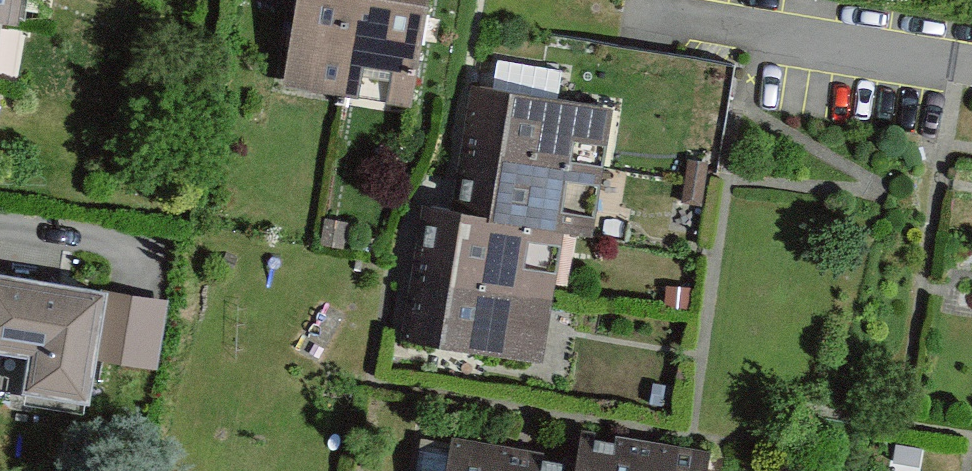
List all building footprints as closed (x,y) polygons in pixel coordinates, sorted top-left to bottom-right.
[(9,31),(14,0),(0,0),(0,30),(9,31)] [(345,104),(362,0),(300,0),(284,95),(345,104)] [(345,104),(406,114),(425,0),(362,0),(345,104)] [(460,102),(451,164),(595,184),(604,122),(460,102)] [(451,164),(442,227),(555,242),(586,247),(595,184),(451,164)] [(546,306),(555,242),(442,227),(421,223),(412,287),(546,306)] [(0,281),(0,355),(33,360),(28,398),(90,406),(97,361),(106,296),(0,281)] [(537,369),(546,306),(412,287),(403,350),(537,369)] [(135,301),(106,296),(97,361),(158,370),(168,305),(135,301)] [(571,445),(566,470),(630,470),(633,455),(571,445)] [(449,452),(446,470),(506,470),(508,462),(449,452)] [(633,455),(630,470),(694,470),(695,465),(633,455)] [(508,462),(506,470),(562,470),(508,462)]
